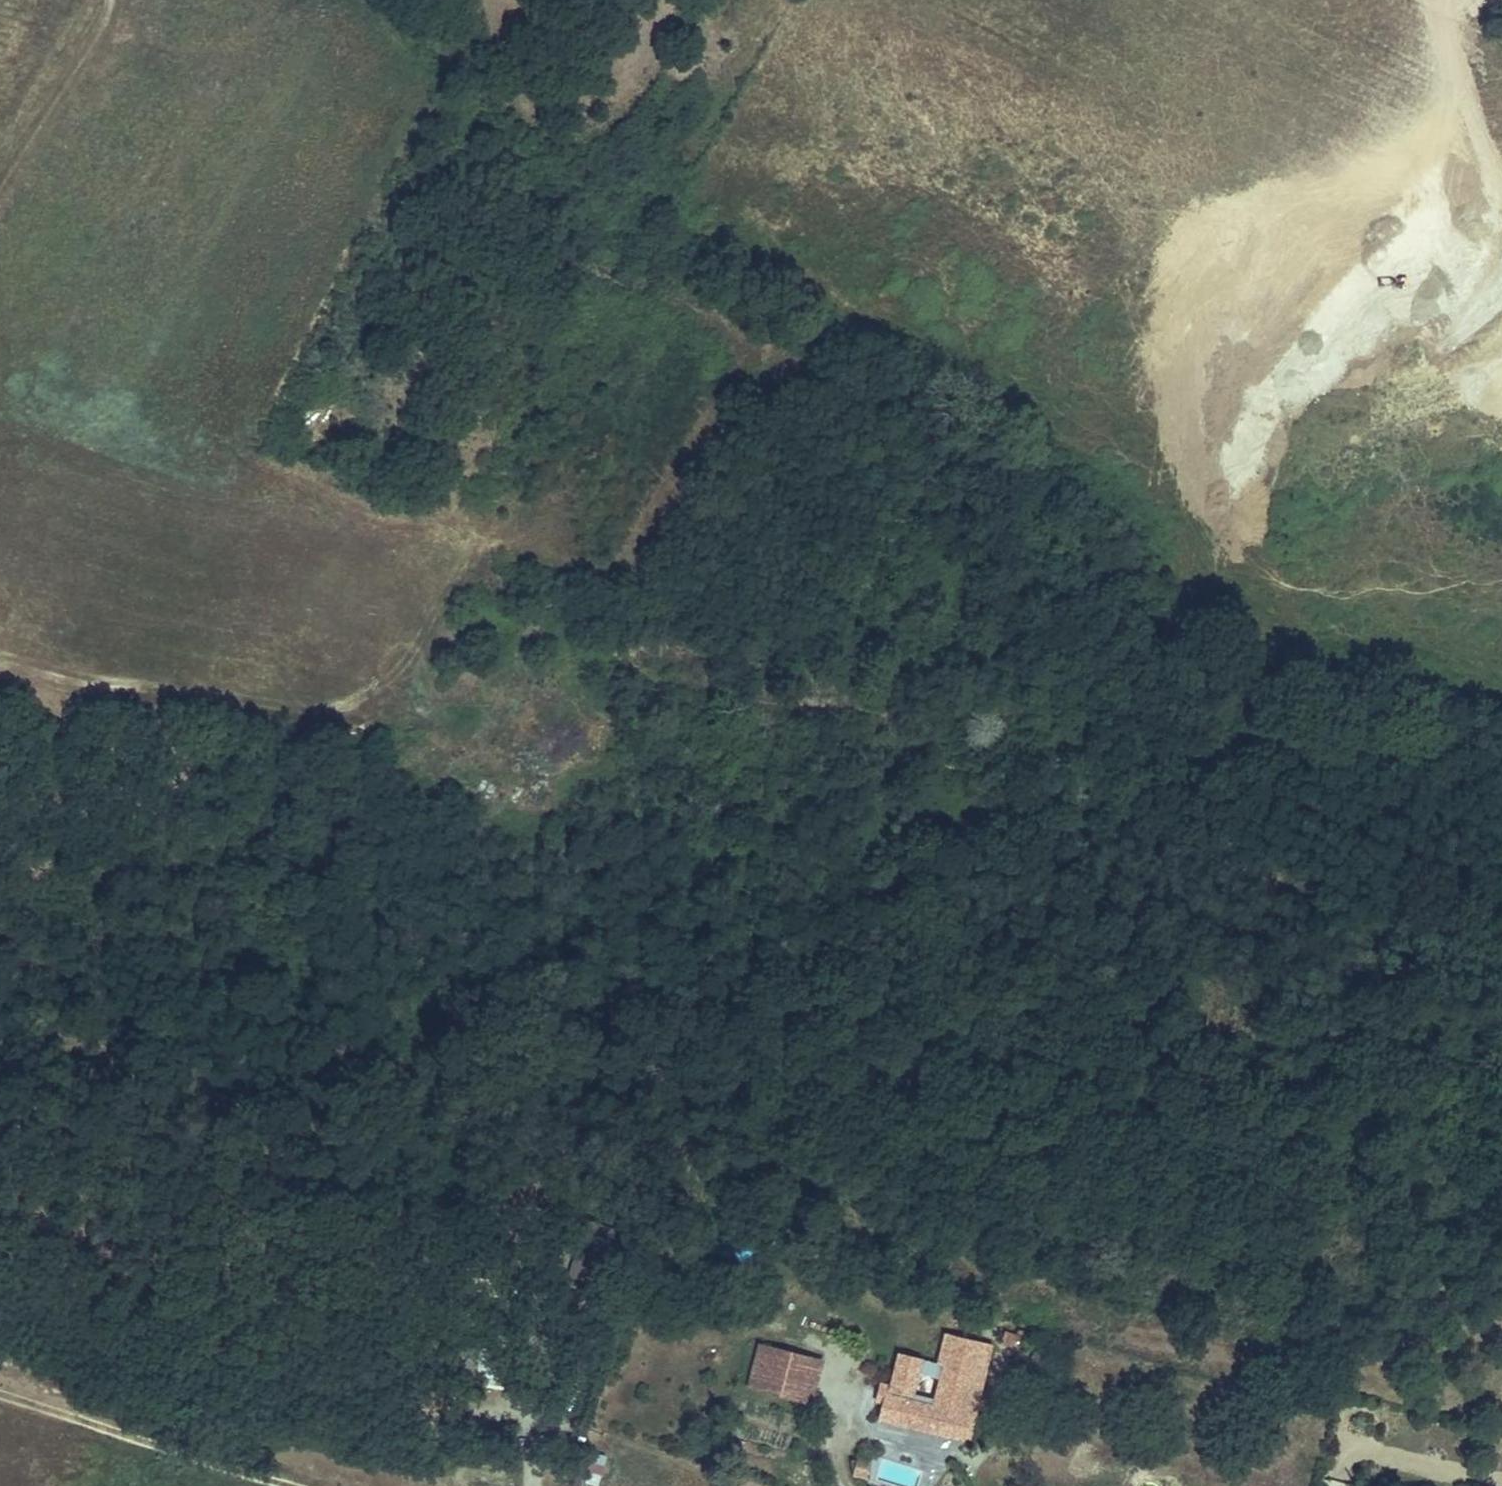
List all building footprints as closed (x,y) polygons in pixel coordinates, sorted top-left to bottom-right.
[(933,1321),(911,1396),(925,1400),(947,1325),(933,1321)] [(925,1400),(911,1396),(890,1390),(882,1415),(952,1435),(959,1411),(948,1406),(970,1332),(947,1325),(925,1400)] [(948,1406),(959,1411),(981,1334),(970,1332),(948,1406)] [(761,1378),(794,1387),(800,1366),(767,1357),(761,1378)] [(856,1457),(851,1477),(866,1480),(871,1461),(856,1457)]
